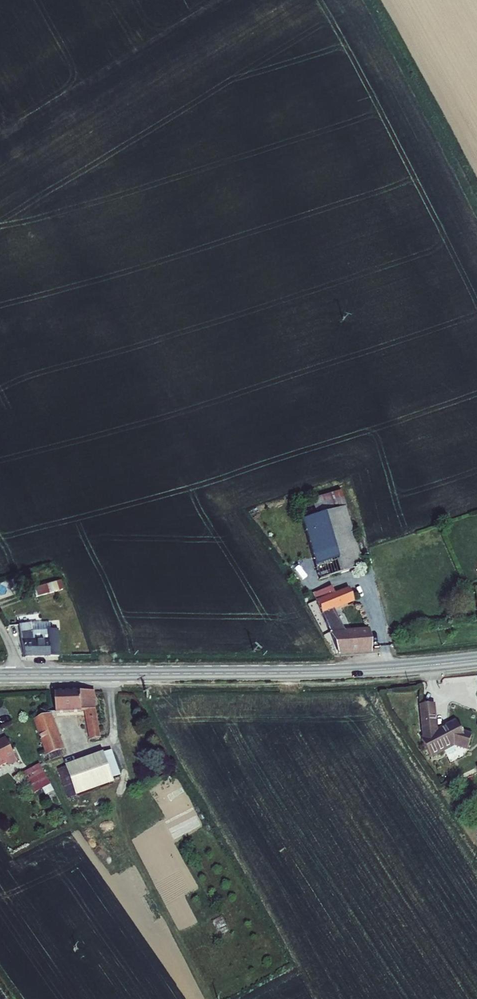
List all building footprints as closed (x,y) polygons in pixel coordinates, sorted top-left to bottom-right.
[(297,505),(301,520),(345,507),(340,493),(297,505)] [(301,520),(319,580),(362,567),(345,507),(301,520)] [(309,587),(316,601),(339,653),(369,651),(368,631),(339,633),(329,610),(353,600),(348,588),(334,593),(328,579),(309,587)] [(33,589),(36,597),(62,590),(60,581),(33,589)] [(45,634),(45,639),(57,639),(57,623),(37,625),(37,624),(18,625),(20,635),(45,634)] [(45,639),(45,634),(20,635),(24,657),(58,656),(57,639),(45,639)] [(94,692),(55,694),(56,713),(85,712),(91,746),(101,744),(95,709),(94,692)] [(434,705),(421,706),(423,733),(426,738),(422,740),(431,758),(454,746),(468,750),(472,736),(464,734),(461,731),(456,722),(437,732),(434,705)] [(49,716),(35,721),(50,761),(63,756),(49,716)] [(6,763),(8,766),(17,762),(6,739),(0,742),(0,766),(6,763)] [(111,752),(58,770),(68,799),(113,783),(111,779),(120,776),(111,752)] [(30,769),(22,773),(33,794),(42,789),(30,769)]
